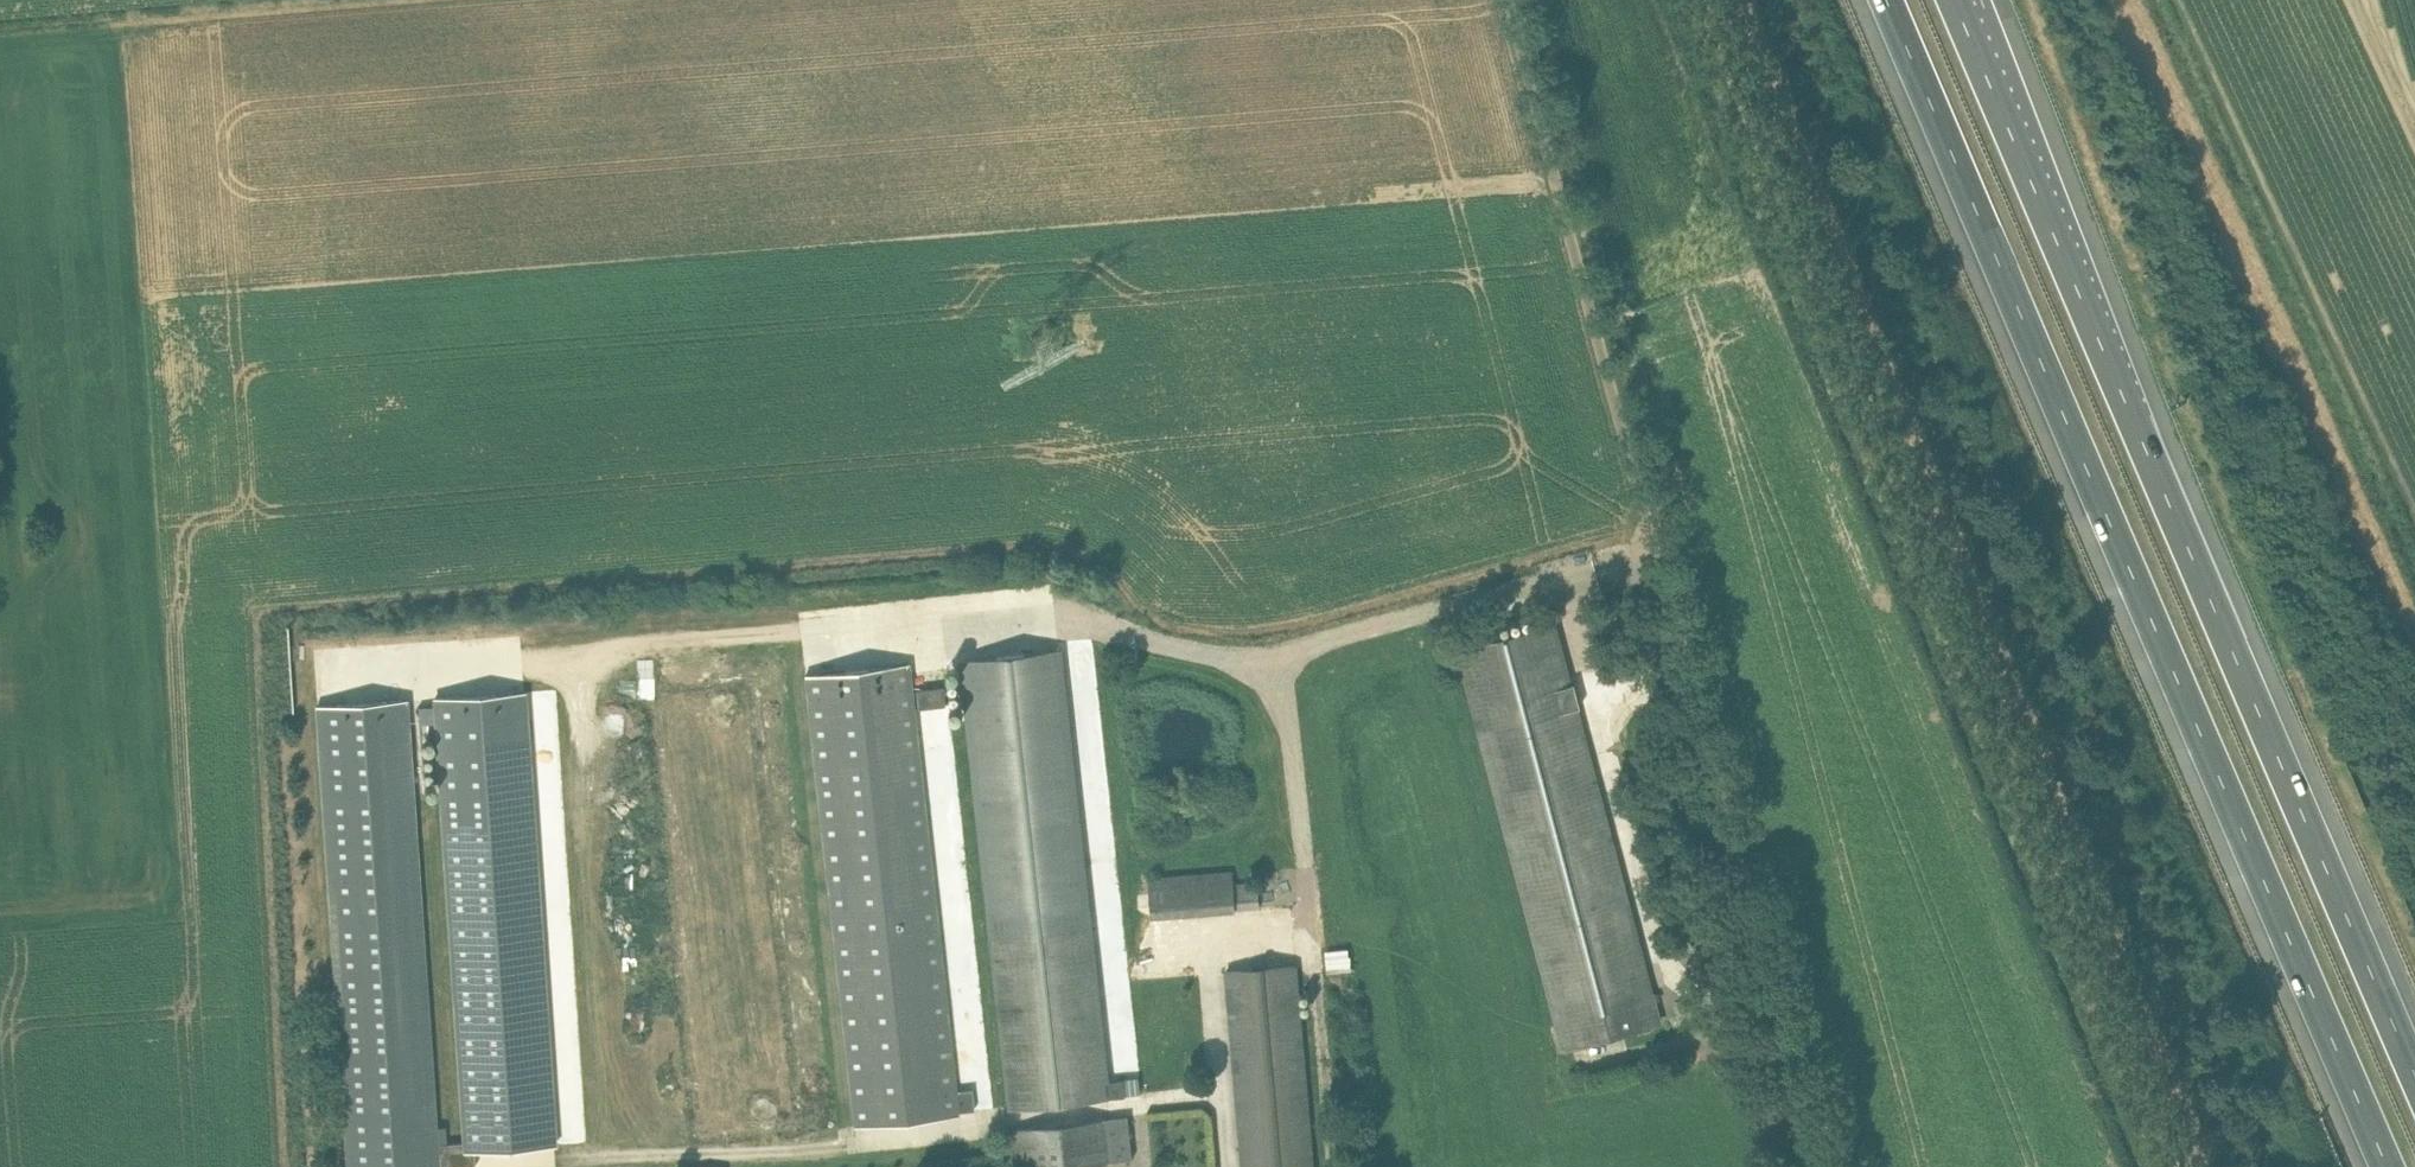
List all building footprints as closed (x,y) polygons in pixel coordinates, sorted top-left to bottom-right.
[(1461,647),(1567,1046),(1659,1022),(1575,708),(1581,706),(1575,683),(1569,684),(1553,622),(1461,647)] [(1057,649),(966,659),(996,938),(1016,1106),(1126,1095),(1126,1094),(1124,1079),(1107,1080),(1088,927),(1057,649)] [(909,662),(806,674),(855,1125),(958,1113),(958,1110),(975,1108),(973,1088),(956,1090),(909,662)] [(945,684),(916,688),(918,707),(948,703),(945,684)] [(418,706),(419,723),(435,722),(463,1141),(437,1143),(439,1166),(460,1166),(475,1166),(474,1150),(557,1144),(527,690),(433,696),(433,705),(418,706)] [(316,705),(348,1166),(439,1166),(437,1143),(409,698),(316,705)] [(1149,875),(1153,916),(1261,907),(1258,879),(1235,881),(1234,868),(1149,875)] [(1351,946),(1327,948),(1330,970),(1353,967),(1351,946)] [(1244,1166),(1313,1166),(1311,1140),(1296,964),(1228,970),(1244,1166)] [(1023,1166),(1076,1166),(1133,1160),(1128,1115),(1018,1128),(1023,1166)]
